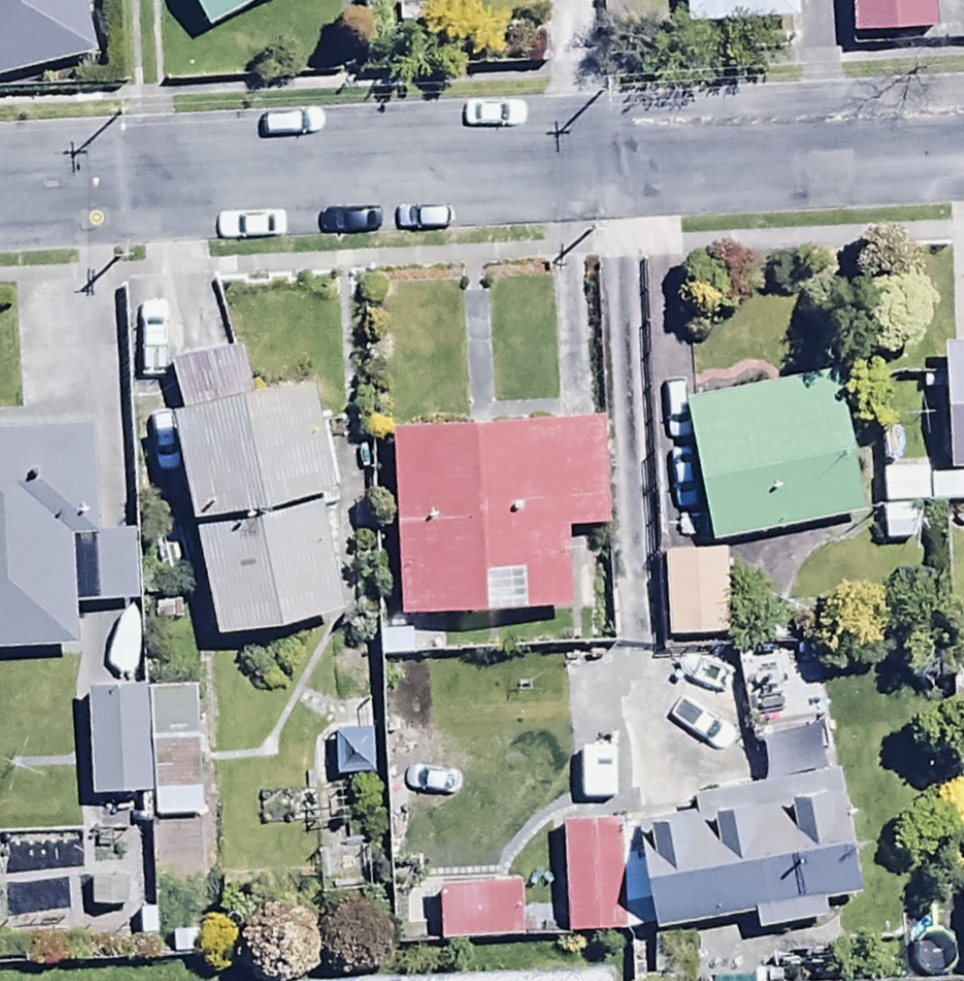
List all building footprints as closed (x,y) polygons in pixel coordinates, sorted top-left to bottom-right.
[(96,59),(82,0),(0,0),(0,82),(96,59)] [(211,42),(292,0),(191,0),(211,42)] [(692,37),(801,30),(799,0),(690,0),(692,37)] [(854,44),(937,42),(936,0),(853,0),(854,44)] [(953,359),(957,476),(963,476),(963,358),(953,359)] [(246,359),(174,373),(188,425),(179,427),(222,651),(348,627),(325,509),(343,505),(321,395),(256,408),(246,359)] [(843,385),(691,409),(715,549),(865,525),(843,385)] [(606,432),(394,440),(403,623),(571,616),(568,541),(610,539),(606,432)] [(0,438),(0,655),(77,654),(77,611),(142,610),(141,538),(96,539),(93,436),(0,438)] [(929,469),(885,471),(885,550),(919,549),(918,515),(931,515),(929,469)] [(728,561),(668,562),(670,647),(730,646),(728,561)] [(149,699),(91,699),(93,806),(150,806),(149,699)] [(198,700),(155,701),(157,824),(201,823),(198,700)] [(847,784),(697,804),(700,828),(650,834),(663,932),(760,919),(763,942),(833,932),(830,909),(863,905),(847,784)] [(198,827),(153,829),(156,896),(201,894),(198,827)] [(624,827),(566,830),(571,943),(630,940),(624,827)] [(524,893),(443,897),(445,952),(526,948),(524,893)]
